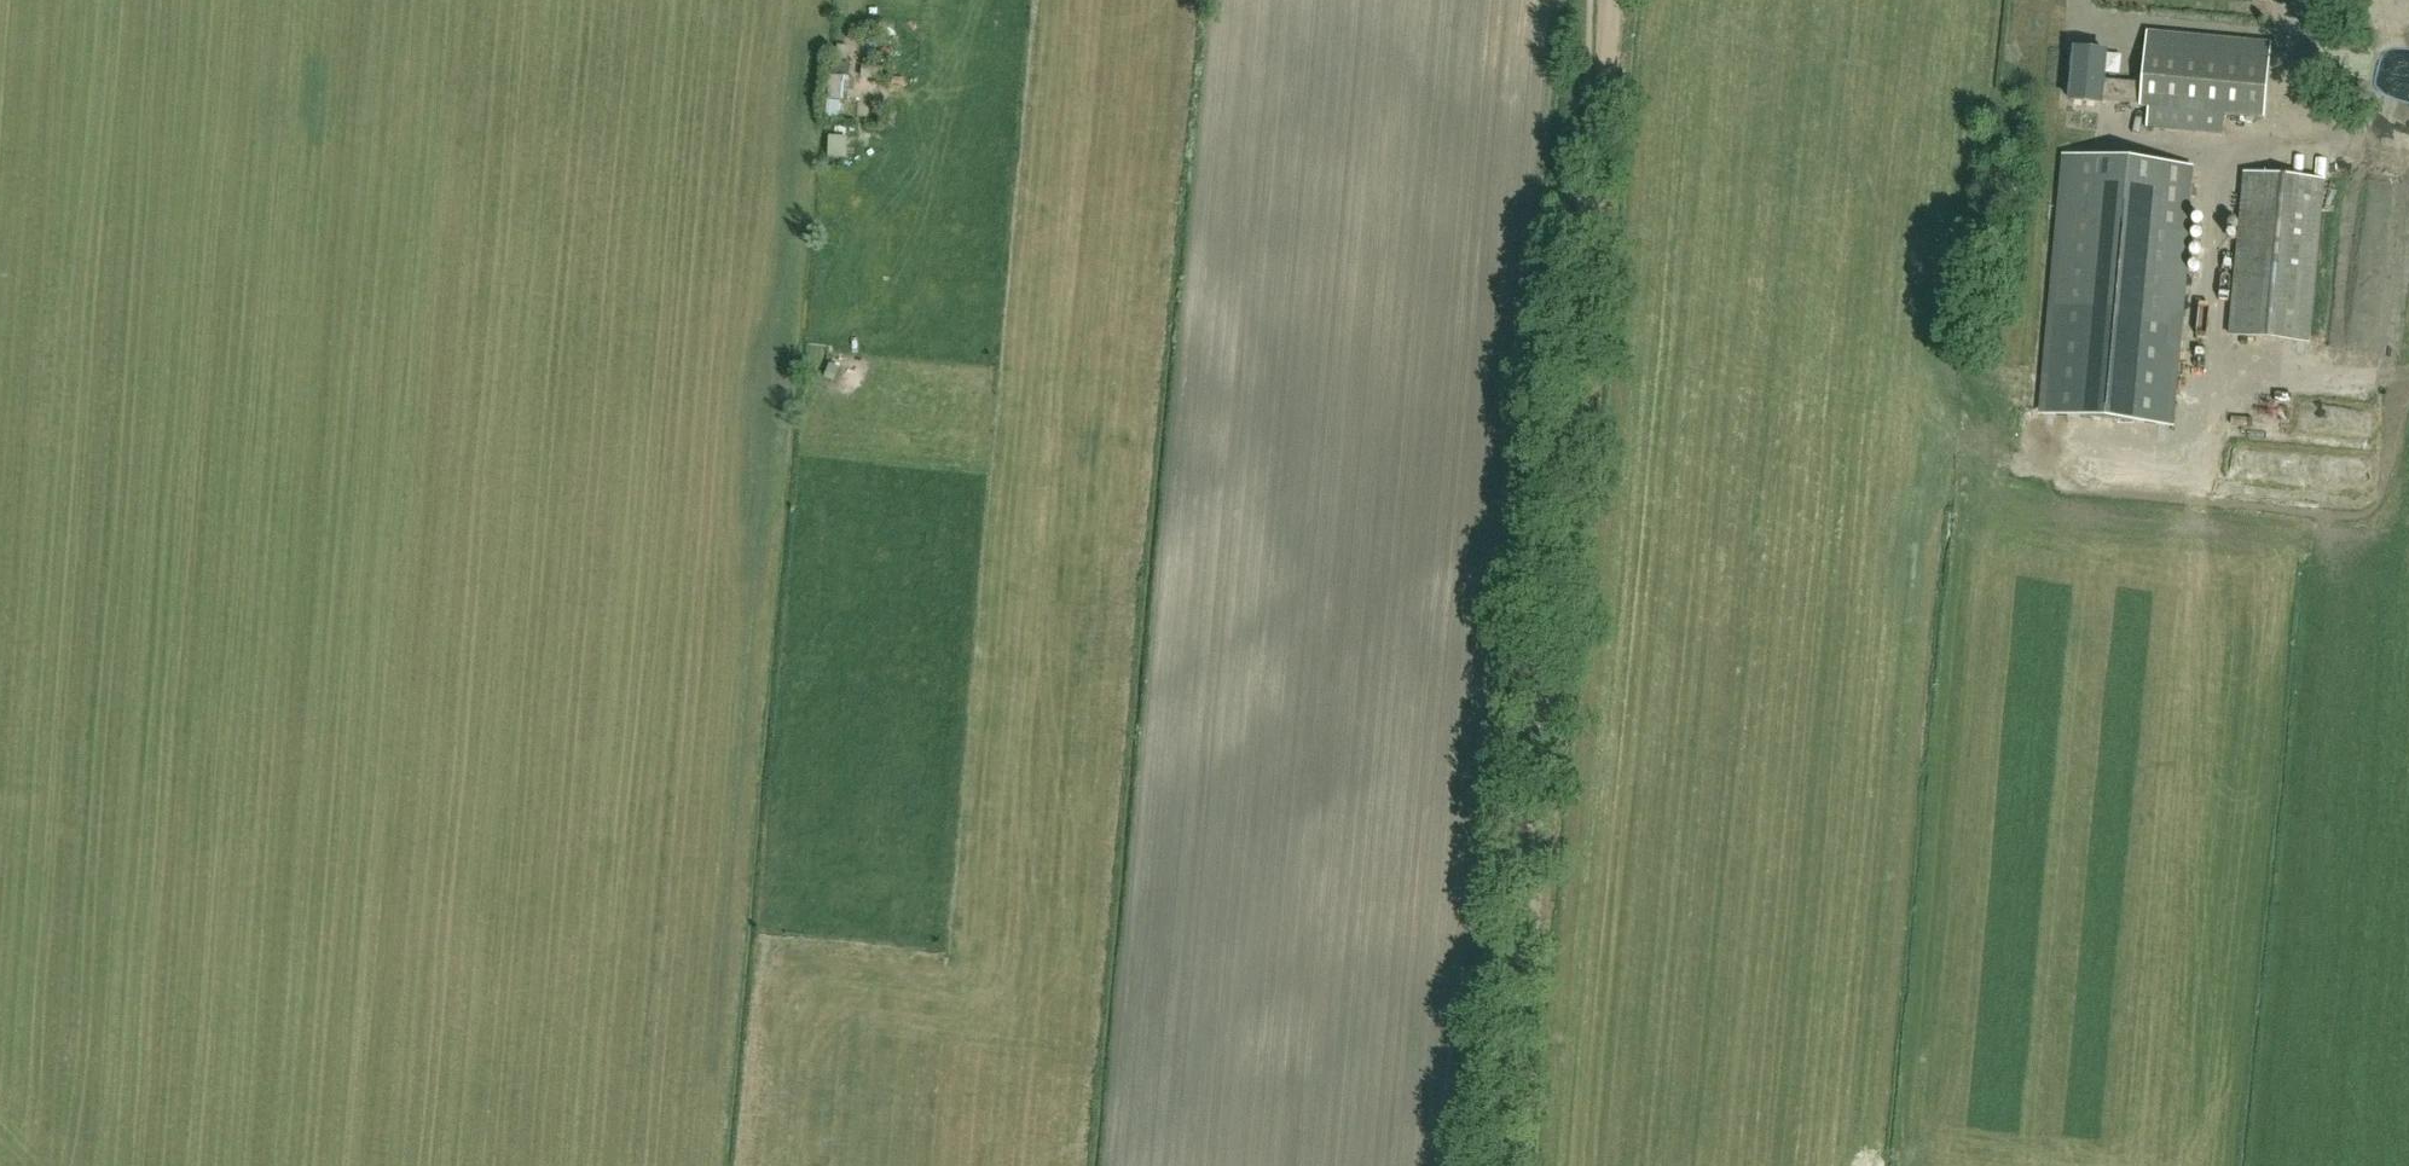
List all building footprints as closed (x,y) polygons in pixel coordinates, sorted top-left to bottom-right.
[(2105,103),(2115,104),(2140,106),(2140,109),(2149,110),(2147,130),(2221,136),(2223,115),(2264,118),(2271,45),(2149,33),(2143,86),(2105,84),(2107,55),(2076,52),(2072,102),(2105,104),(2105,103)] [(843,103),(846,104),(848,79),(831,78),(828,115),(841,116),(843,103)] [(855,166),(853,137),(832,138),(834,167),(855,166)] [(2170,427),(2192,170),(2067,159),(2045,416),(2170,427)] [(2324,181),(2245,175),(2231,336),(2310,343),(2324,181)]
